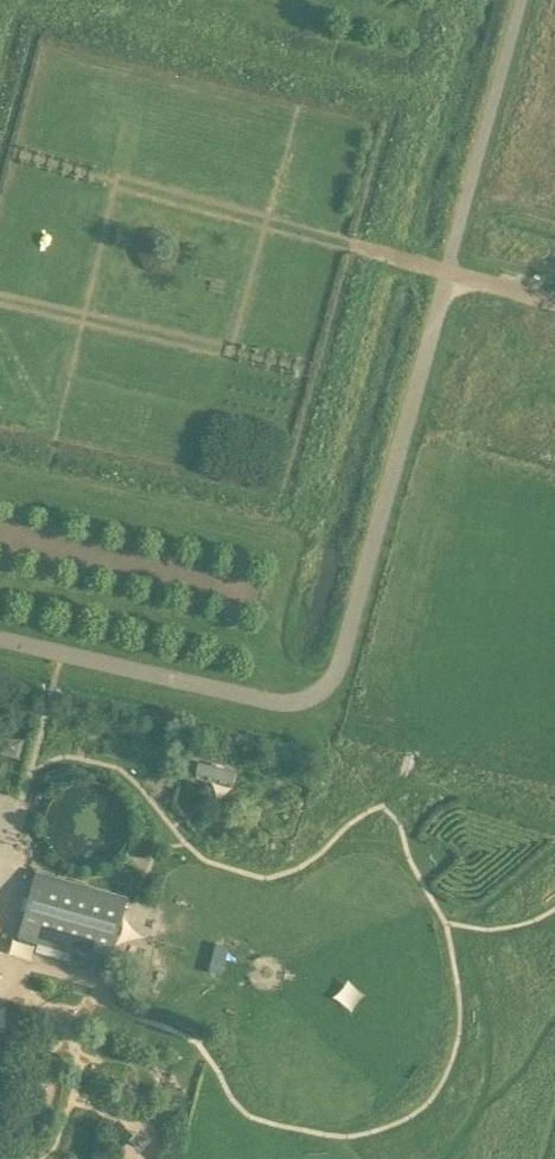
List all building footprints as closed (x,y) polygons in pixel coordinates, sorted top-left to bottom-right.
[(236,783),(239,770),(200,761),(197,773),(236,783)] [(110,963),(127,900),(35,874),(17,937),(110,963)] [(224,973),(229,945),(217,943),(213,971),(224,973)]
